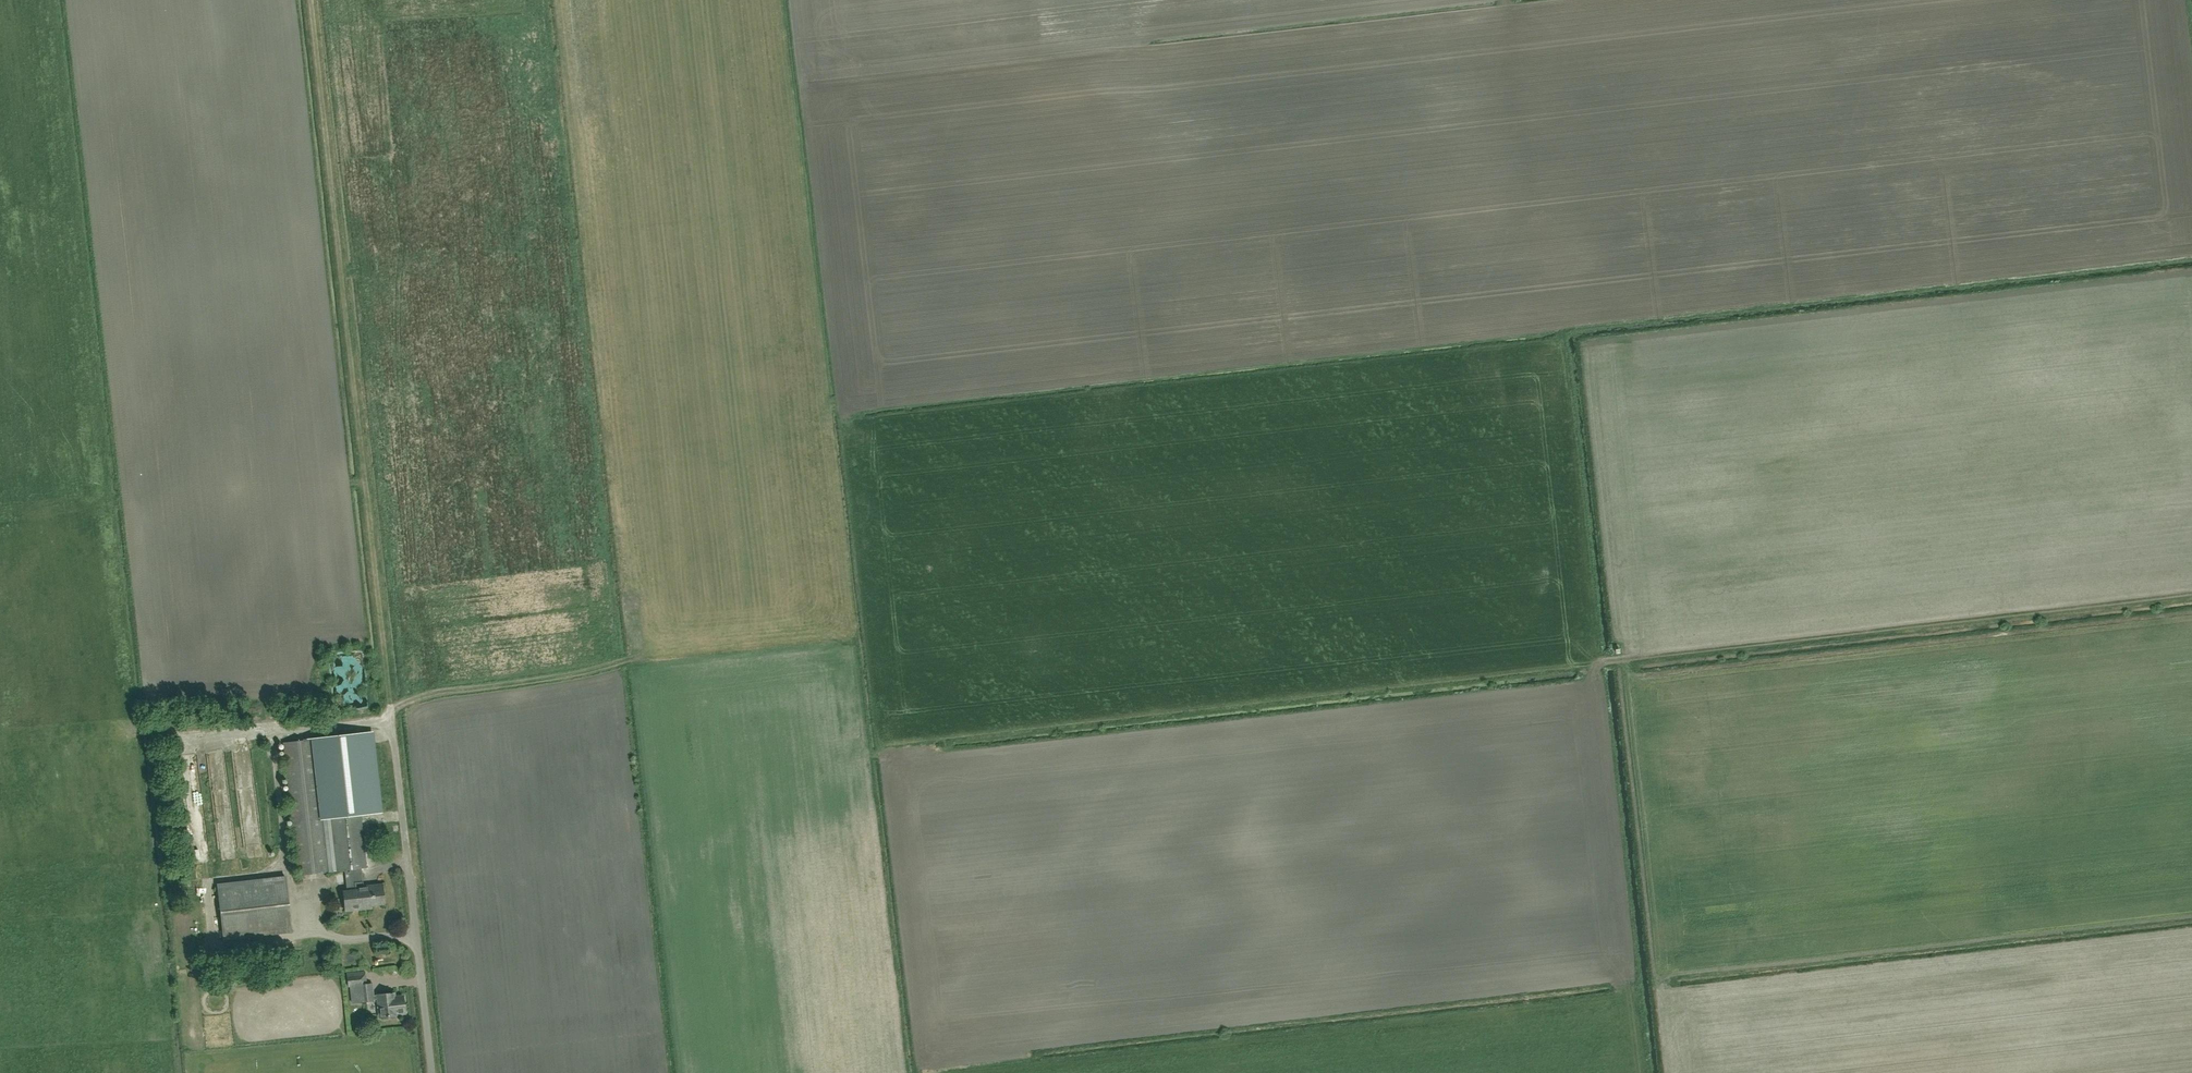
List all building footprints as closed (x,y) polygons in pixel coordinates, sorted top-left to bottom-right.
[(11,512),(0,514),(0,528),(13,526),(11,512)] [(282,743),(287,780),(297,876),(328,872),(325,844),(331,843),(335,872),(344,871),(346,890),(342,891),(344,912),(371,909),(371,907),(384,905),(381,884),(367,885),(367,888),(359,889),(358,883),(362,883),(360,869),(367,868),(360,815),(382,813),(373,731),(311,739),(311,740),(282,743)] [(235,768),(252,769),(252,748),(235,748),(235,768)] [(240,770),(250,847),(261,846),(251,769),(240,770)] [(222,843),(234,843),(234,817),(222,817),(222,843)] [(196,840),(196,852),(211,851),(210,839),(196,840)] [(250,855),(264,853),(263,846),(249,848),(250,855)] [(239,856),(237,849),(223,851),(225,859),(239,856)] [(183,891),(194,894),(197,877),(187,875),(183,891)] [(223,941),(291,933),(285,876),(216,884),(223,941)] [(198,911),(200,917),(215,912),(213,907),(198,911)] [(378,1018),(397,1016),(397,1015),(405,1014),(404,1001),(395,1002),(395,993),(373,995),(371,984),(366,984),(365,974),(364,974),(364,971),(346,973),(348,987),(349,987),(351,1003),(358,1002),(359,1004),(373,1001),(373,1000),(376,1000),(378,1018)]
